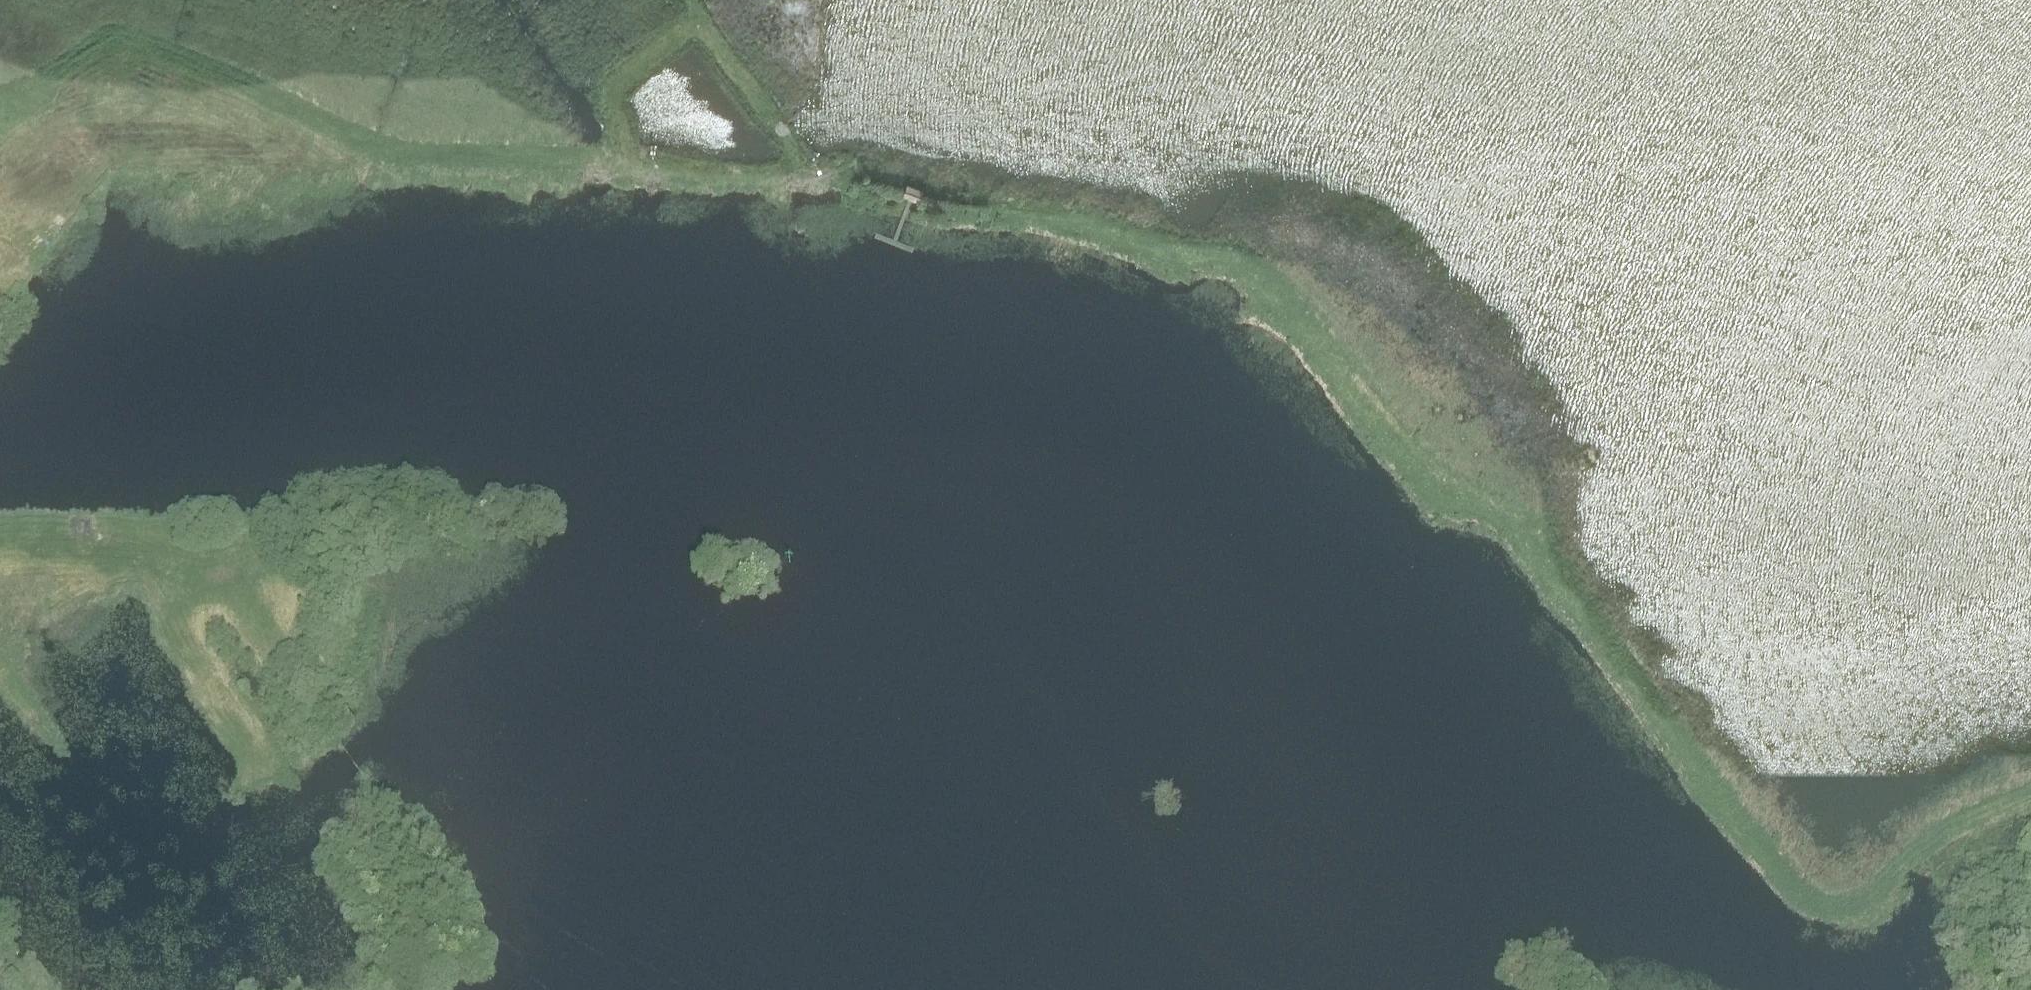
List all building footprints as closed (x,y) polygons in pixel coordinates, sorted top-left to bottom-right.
[(923,191),(906,185),(902,197),(919,202),(923,191)]
